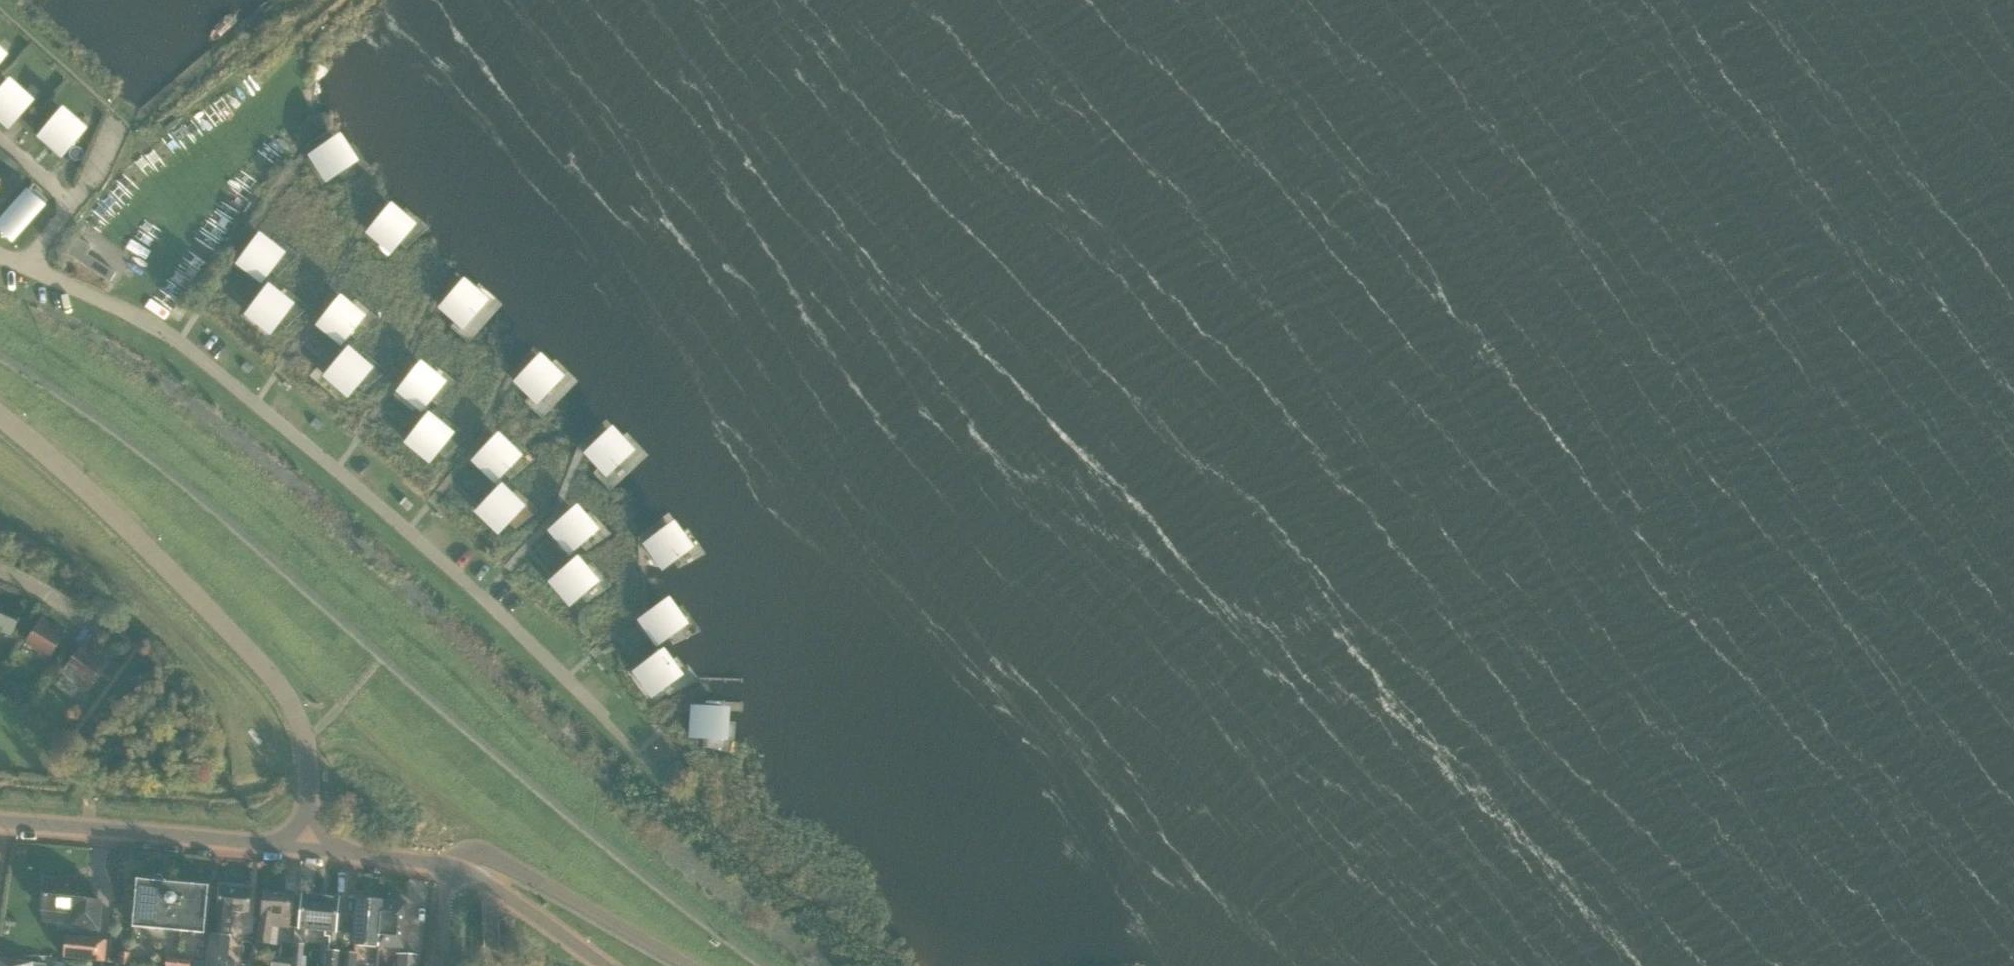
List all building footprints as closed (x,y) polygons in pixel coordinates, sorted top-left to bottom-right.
[(10,129),(30,106),(7,85),(0,93),(0,120),(10,129)] [(40,137),(63,157),(83,134),(60,114),(40,137)] [(311,157),(328,182),(353,165),(336,140),(311,157)] [(13,240),(48,201),(32,187),(0,223),(0,229),(13,240)] [(389,210),(369,233),(392,253),(412,230),(389,210)] [(259,236),(238,264),(262,282),(283,255),(259,236)] [(90,247),(76,238),(65,254),(108,282),(114,273),(85,255),(90,247)] [(441,308),(464,328),(484,306),(461,286),(441,308)] [(292,306),(269,288),(247,315),(271,333),(292,306)] [(319,326),(342,345),(361,322),(338,303),(319,326)] [(371,370),(348,351),(325,377),(348,396),(371,370)] [(538,361),(517,383),(538,404),(559,382),(538,361)] [(418,369),(399,392),(423,411),(442,387),(418,369)] [(407,443),(430,462),(450,439),(426,420),(407,443)] [(587,454),(608,476),(630,455),(609,433),(587,454)] [(474,462),(496,483),(517,461),(495,440),(474,462)] [(497,484),(474,510),(496,530),(519,504),(497,484)] [(551,531),(571,554),(594,534),(574,511),(551,531)] [(646,545),(664,570),(688,552),(670,527),(646,545)] [(570,605),(593,586),(574,562),(551,582),(570,605)] [(0,597),(0,624),(5,626),(2,632),(11,636),(24,608),(0,597)] [(641,621),(658,646),(683,628),(665,603),(641,621)] [(39,654),(48,660),(64,633),(41,619),(28,640),(43,649),(39,654)] [(68,665),(82,675),(78,681),(86,687),(105,661),(83,645),(68,665)] [(635,673),(653,697),(678,679),(660,655),(635,673)] [(692,709),(692,738),(696,738),(724,738),(724,710),(692,709)] [(139,927),(157,929),(161,882),(137,879),(133,927),(139,927)] [(90,883),(73,881),(73,883),(46,880),(43,910),(73,913),(71,927),(99,930),(102,902),(88,901),(90,883)] [(185,884),(161,882),(157,929),(181,931),(185,884)] [(209,886),(185,884),(181,931),(200,933),(200,940),(205,941),(204,947),(210,948),(211,936),(212,925),(206,924),(209,886)] [(212,925),(211,936),(232,938),(234,912),(249,913),(252,890),(220,887),(218,910),(214,910),(212,925)] [(296,894),(264,891),(262,924),(259,923),(257,943),(270,944),(272,926),(289,927),(291,916),(293,916),(296,894)] [(339,898),(304,895),(301,928),(336,932),(339,898)] [(378,946),(379,935),(382,901),(358,899),(355,933),(356,933),(355,944),(366,945),(378,946)] [(382,901),(379,935),(378,946),(387,947),(403,949),(407,904),(382,901)] [(15,927),(16,919),(7,918),(5,926),(15,927)] [(107,940),(66,936),(64,957),(105,961),(107,940)] [(211,936),(210,948),(208,961),(208,965),(234,965),(235,961),(229,961),(232,938),(211,936)] [(340,952),(327,950),(325,965),(339,965),(340,952)] [(119,963),(130,964),(131,953),(120,952),(119,963)] [(342,952),(340,965),(356,965),(358,954),(342,952)] [(399,954),(398,965),(417,965),(417,955),(399,954)] [(179,959),(167,958),(167,965),(179,965),(179,959)]
